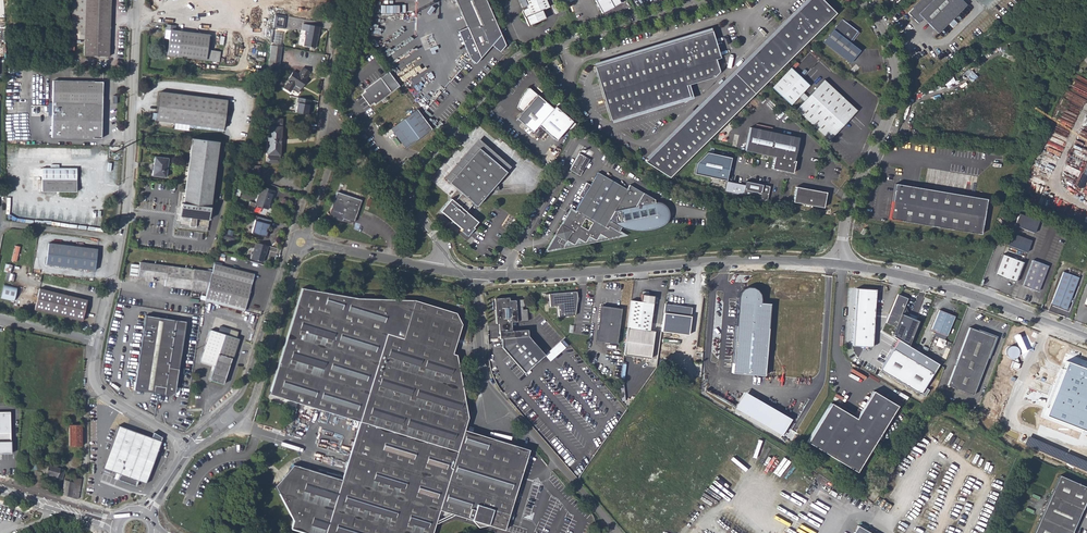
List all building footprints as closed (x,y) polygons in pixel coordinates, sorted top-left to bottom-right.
[(72,39),(86,39),(85,56),(110,56),(111,0),(73,0),(72,39)] [(481,58),(501,35),(486,0),(456,0),(481,58)] [(527,7),(523,9),(522,11),(527,22),(531,24),(545,18),(541,10),(549,7),(546,0),(524,0),(527,7)] [(602,12),(620,2),(619,0),(595,0),(602,12)] [(823,0),(808,0),(645,161),(669,177),(835,13),(823,0)] [(908,13),(918,23),(923,18),(937,33),(948,23),(952,27),(957,22),(952,18),(962,9),(954,0),(921,0),(908,13)] [(962,9),(967,4),(963,0),(954,0),(962,9)] [(287,12),(276,11),(274,23),(285,25),(287,12)] [(858,31),(841,18),(823,42),(850,63),(860,50),(849,41),(858,31)] [(305,29),(304,34),(305,35),(304,45),(315,47),(316,40),(317,40),(319,26),(302,23),(301,29),(305,29)] [(170,30),(169,39),(167,55),(206,60),(209,35),(174,31),(175,26),(166,24),(165,28),(165,30),(170,30)] [(719,71),(717,64),(709,67),(707,61),(720,57),(711,30),(594,66),(611,120),(689,96),(686,86),(713,78),(719,71)] [(282,43),(283,32),(273,31),(272,42),(282,43)] [(278,71),(282,47),(271,45),(267,70),(278,71)] [(991,52),(993,58),(1002,55),(1000,49),(991,52)] [(284,88),(290,92),(292,88),(298,93),(301,88),(306,80),(305,79),(309,72),(303,68),(298,74),(293,71),(287,80),(289,81),(284,88)] [(790,68),(772,88),(790,103),(808,85),(790,68)] [(399,85),(388,71),(364,90),(365,91),(361,94),(370,105),(374,102),(375,104),(399,85)] [(947,85),(955,81),(952,72),(943,76),(947,85)] [(824,79),(796,109),(829,140),(857,110),(824,79)] [(52,111),(52,116),(51,137),(101,138),(101,104),(102,82),(52,81),(52,103),(48,103),(48,111),(52,111)] [(553,110),(529,89),(526,93),(522,99),(519,106),(518,108),(523,113),(517,120),(533,133),(553,110)] [(223,129),(227,101),(160,93),(156,120),(223,129)] [(311,99),(298,97),(296,111),(309,113),(311,99)] [(417,109),(390,128),(405,148),(431,128),(417,109)] [(752,124),(747,147),(776,154),(774,166),(794,171),(797,159),(796,158),(801,135),(752,124)] [(282,127),(268,126),(266,154),(280,155),(281,145),(279,145),(280,136),(281,136),(282,127)] [(217,141),(195,138),(187,193),(185,193),(184,204),(181,203),(179,214),(178,214),(177,220),(181,221),(181,223),(189,224),(189,226),(195,227),(197,217),(209,218),(210,207),(209,207),(217,141)] [(448,183),(461,194),(454,202),(450,199),(440,211),(461,229),(459,230),(466,236),(473,228),(472,227),(477,222),(465,211),(472,203),(476,206),(506,172),(478,148),(448,183)] [(726,180),(730,158),(707,152),(697,163),(694,174),(726,180)] [(569,169),(579,176),(590,161),(580,154),(569,169)] [(166,177),(168,158),(154,157),(154,165),(153,170),(152,175),(166,177)] [(259,166),(252,165),(251,174),(259,175),(259,166)] [(76,192),(77,169),(42,169),(41,191),(76,192)] [(671,216),(670,209),(666,204),(661,201),(655,201),(655,199),(629,185),(627,189),(598,172),(591,185),(586,183),(579,195),(583,198),(575,212),(585,218),(592,222),(619,232),(623,227),(634,231),(645,232),(655,230),(665,226),(669,222),(671,216)] [(241,190),(245,175),(238,173),(234,188),(241,190)] [(766,201),(769,186),(746,182),(743,197),(766,201)] [(991,199),(899,184),(893,219),(985,235),(991,199)] [(794,200),(824,207),(827,191),(797,185),(794,200)] [(253,212),(255,205),(268,209),(274,190),(261,186),(255,203),(250,201),(247,210),(253,212)] [(360,200),(336,191),(328,214),(330,216),(332,218),(334,219),(336,220),(339,221),(341,221),(342,218),(353,222),(360,200)] [(575,212),(570,209),(561,226),(563,227),(559,235),(556,234),(547,250),(563,247),(567,241),(574,245),(578,239),(585,243),(589,237),(596,241),(600,234),(607,239),(624,235),(619,232),(592,222),(588,230),(581,226),(585,218),(575,212)] [(1038,221),(1019,213),(1014,225),(1034,232),(1038,221)] [(270,224),(271,220),(256,216),(251,233),(265,237),(269,224),(270,224)] [(1031,240),(1011,232),(1006,244),(1026,252),(1031,240)] [(251,259),(262,262),(264,255),(266,256),(268,246),(255,242),(251,259)] [(17,261),(21,246),(16,244),(12,260),(17,261)] [(97,250),(49,244),(46,265),(95,271),(97,250)] [(1002,254),(995,274),(1015,282),(1023,262),(1002,254)] [(1047,265),(1032,259),(1023,285),(1038,290),(1047,265)] [(207,291),(212,271),(140,262),(138,276),(146,277),(145,280),(156,282),(156,278),(165,279),(164,286),(207,291)] [(204,301),(244,311),(254,274),(214,263),(212,271),(207,291),(204,301)] [(13,281),(15,274),(8,272),(6,279),(13,281)] [(1080,278),(1065,272),(1053,304),(1068,310),(1080,278)] [(5,283),(1,297),(14,300),(18,287),(5,283)] [(733,373),(764,376),(770,303),(761,303),(761,297),(759,290),(752,287),(748,287),(743,288),(740,293),(738,301),(733,373)] [(35,309),(82,320),(87,299),(40,288),(35,309)] [(347,481),(341,480),(292,465),(274,485),(292,522),(290,529),(304,532),(432,532),(438,513),(502,532),(503,532),(528,451),(463,432),(467,419),(457,355),(451,353),(402,339),(414,301),(369,300),(361,299),(302,289),(268,396),(309,408),(359,422),(366,424),(347,481)] [(876,290),(856,289),(853,347),(872,348),(876,290)] [(577,291),(549,293),(551,306),(558,305),(559,316),(576,315),(578,298),(577,291)] [(648,330),(651,303),(652,295),(647,295),(647,293),(646,292),(641,291),(640,291),(640,294),(639,294),(638,301),(631,300),(624,354),(649,358),(653,330),(648,330)] [(902,314),(908,299),(898,295),(886,324),(896,328),(902,314)] [(504,299),(494,300),(495,308),(497,308),(498,322),(500,322),(513,321),(530,320),(529,308),(525,308),(524,306),(526,306),(526,298),(511,299),(511,300),(504,301),(504,299)] [(402,339),(451,353),(460,326),(454,313),(414,301),(402,339)] [(692,308),(665,304),(662,331),(688,335),(692,308)] [(622,309),(601,306),(597,340),(618,343),(622,309)] [(939,312),(930,333),(945,339),(954,317),(939,312)] [(185,319),(145,314),(134,389),(170,395),(171,395),(172,395),(173,395),(173,394),(174,393),(174,392),(178,367),(168,366),(173,332),(183,333),(185,319)] [(920,321),(902,314),(896,328),(893,336),(900,341),(910,347),(920,321)] [(514,329),(513,321),(500,322),(501,330),(514,329)] [(979,332),(967,327),(945,384),(972,395),(987,357),(985,355),(993,341),(979,332)] [(546,353),(530,334),(529,328),(514,329),(501,330),(501,337),(503,337),(504,346),(525,371),(546,353)] [(201,362),(214,366),(210,379),(223,383),(237,339),(211,330),(201,362)] [(183,333),(173,332),(168,366),(178,367),(183,333)] [(551,360),(569,345),(563,338),(545,354),(551,360)] [(910,347),(900,341),(883,369),(923,394),(940,366),(910,347)] [(1086,430),(1086,370),(1064,362),(1045,413),(1086,430)] [(791,419),(744,392),(733,407),(782,436),(791,419)] [(832,405),(808,444),(858,474),(898,407),(874,393),(857,420),(832,405)] [(294,418),(296,411),(289,409),(287,416),(294,418)] [(11,454),(11,412),(0,413),(0,454),(11,454)] [(359,422),(341,480),(347,481),(366,424),(359,422)] [(82,425),(70,425),(70,445),(82,445),(82,425)] [(120,473),(138,480),(146,483),(161,441),(134,432),(119,426),(103,468),(120,473)] [(34,485),(40,487),(41,472),(62,479),(65,469),(43,463),(42,465),(39,464),(37,471),(35,470),(34,485)] [(120,473),(118,479),(135,486),(136,485),(138,480),(120,473)] [(62,494),(78,499),(82,478),(76,477),(66,475),(64,479),(62,494)] [(1059,476),(1034,532),(1071,532),(1086,498),(1086,489),(1059,476)]
